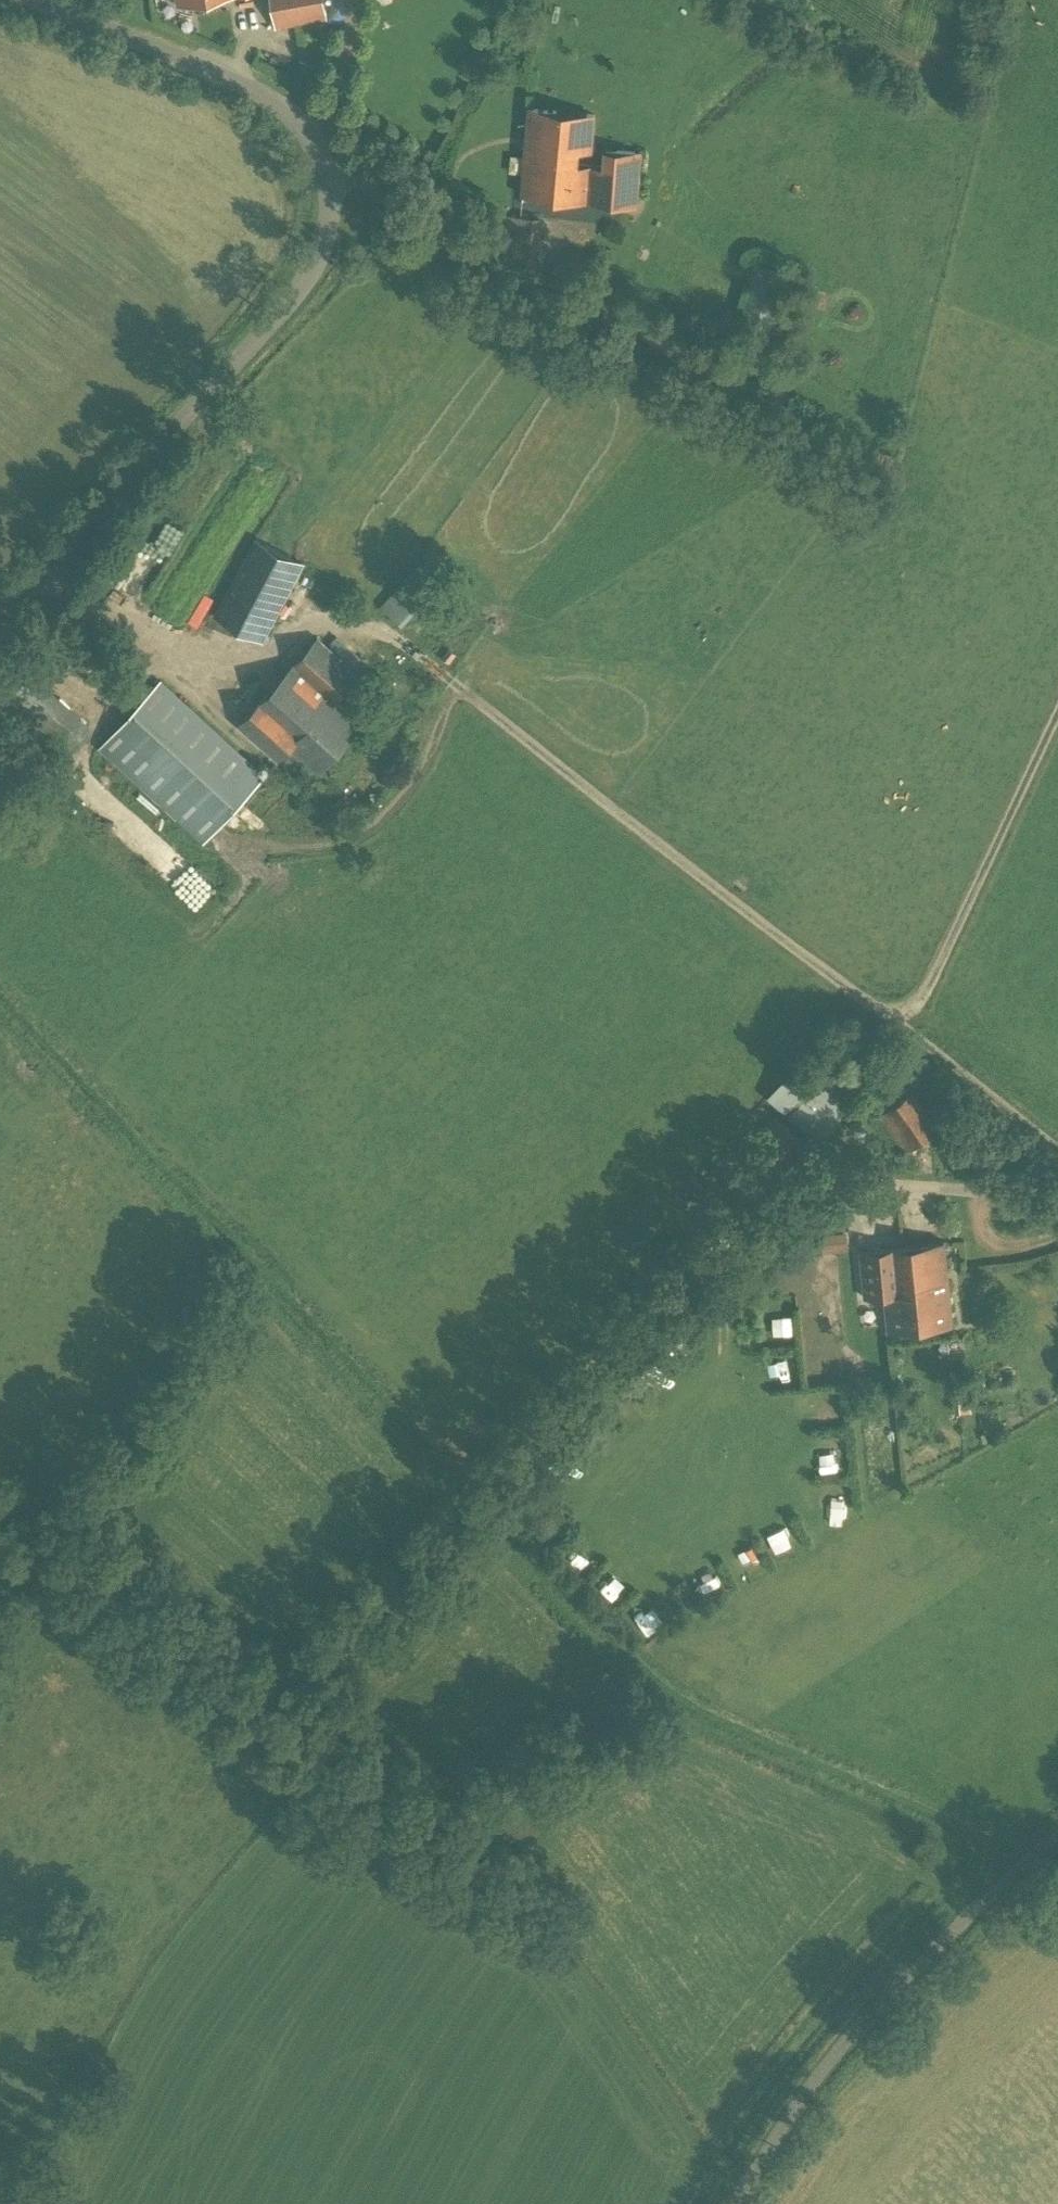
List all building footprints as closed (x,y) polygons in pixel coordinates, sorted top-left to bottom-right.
[(276,28),(328,19),(325,0),(271,0),(276,28)] [(592,150),(595,113),(529,107),(522,195),(637,205),(642,152),(605,149),(603,166),(578,164),(579,149),(592,150)] [(505,213),(503,259),(536,262),(541,217),(505,213)] [(791,269),(757,260),(741,325),(775,334),(791,269)] [(213,615),(264,641),(305,562),(254,536),(213,615)] [(417,566),(381,605),(402,625),(438,586),(417,566)] [(277,761),(292,746),(317,770),(360,724),(335,700),(360,673),(319,636),(237,723),(277,761)] [(1,704),(61,759),(92,724),(31,670),(1,704)] [(99,748),(204,844),(268,774),(162,678),(99,748)] [(187,875),(187,896),(202,895),(202,875),(187,875)] [(862,1092),(839,1072),(829,1083),(800,1058),(767,1096),(819,1141),(862,1092)] [(922,1086),(878,1116),(903,1152),(947,1122),(922,1086)] [(775,1114),(751,1139),(777,1162),(800,1137),(775,1114)] [(846,1231),(821,1234),(823,1252),(848,1249),(846,1231)] [(896,1294),(885,1295),(888,1330),(954,1323),(945,1241),(892,1247),(896,1294)] [(863,1297),(885,1295),(896,1294),(892,1247),(858,1250),(863,1297)]
